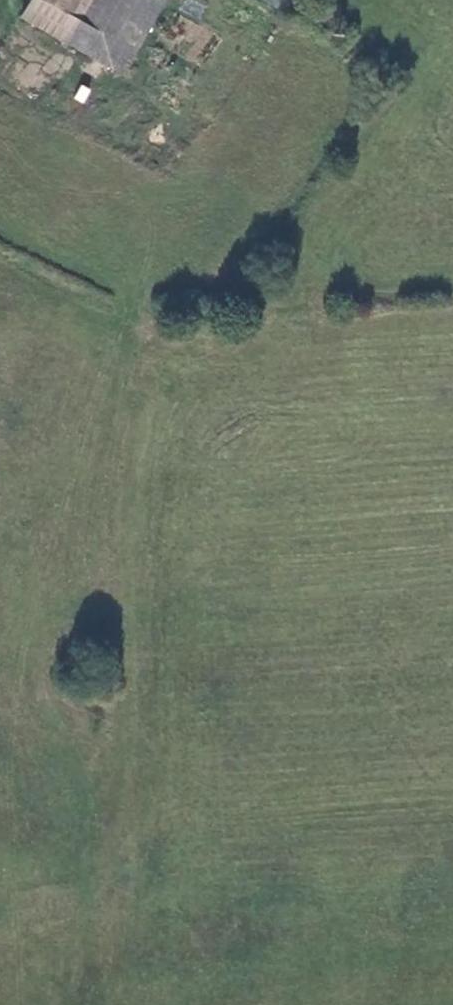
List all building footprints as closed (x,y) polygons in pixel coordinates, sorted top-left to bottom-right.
[(17,20),(119,78),(164,0),(29,0),(17,20)] [(293,0),(256,0),(255,1),(285,15),(293,0)]
